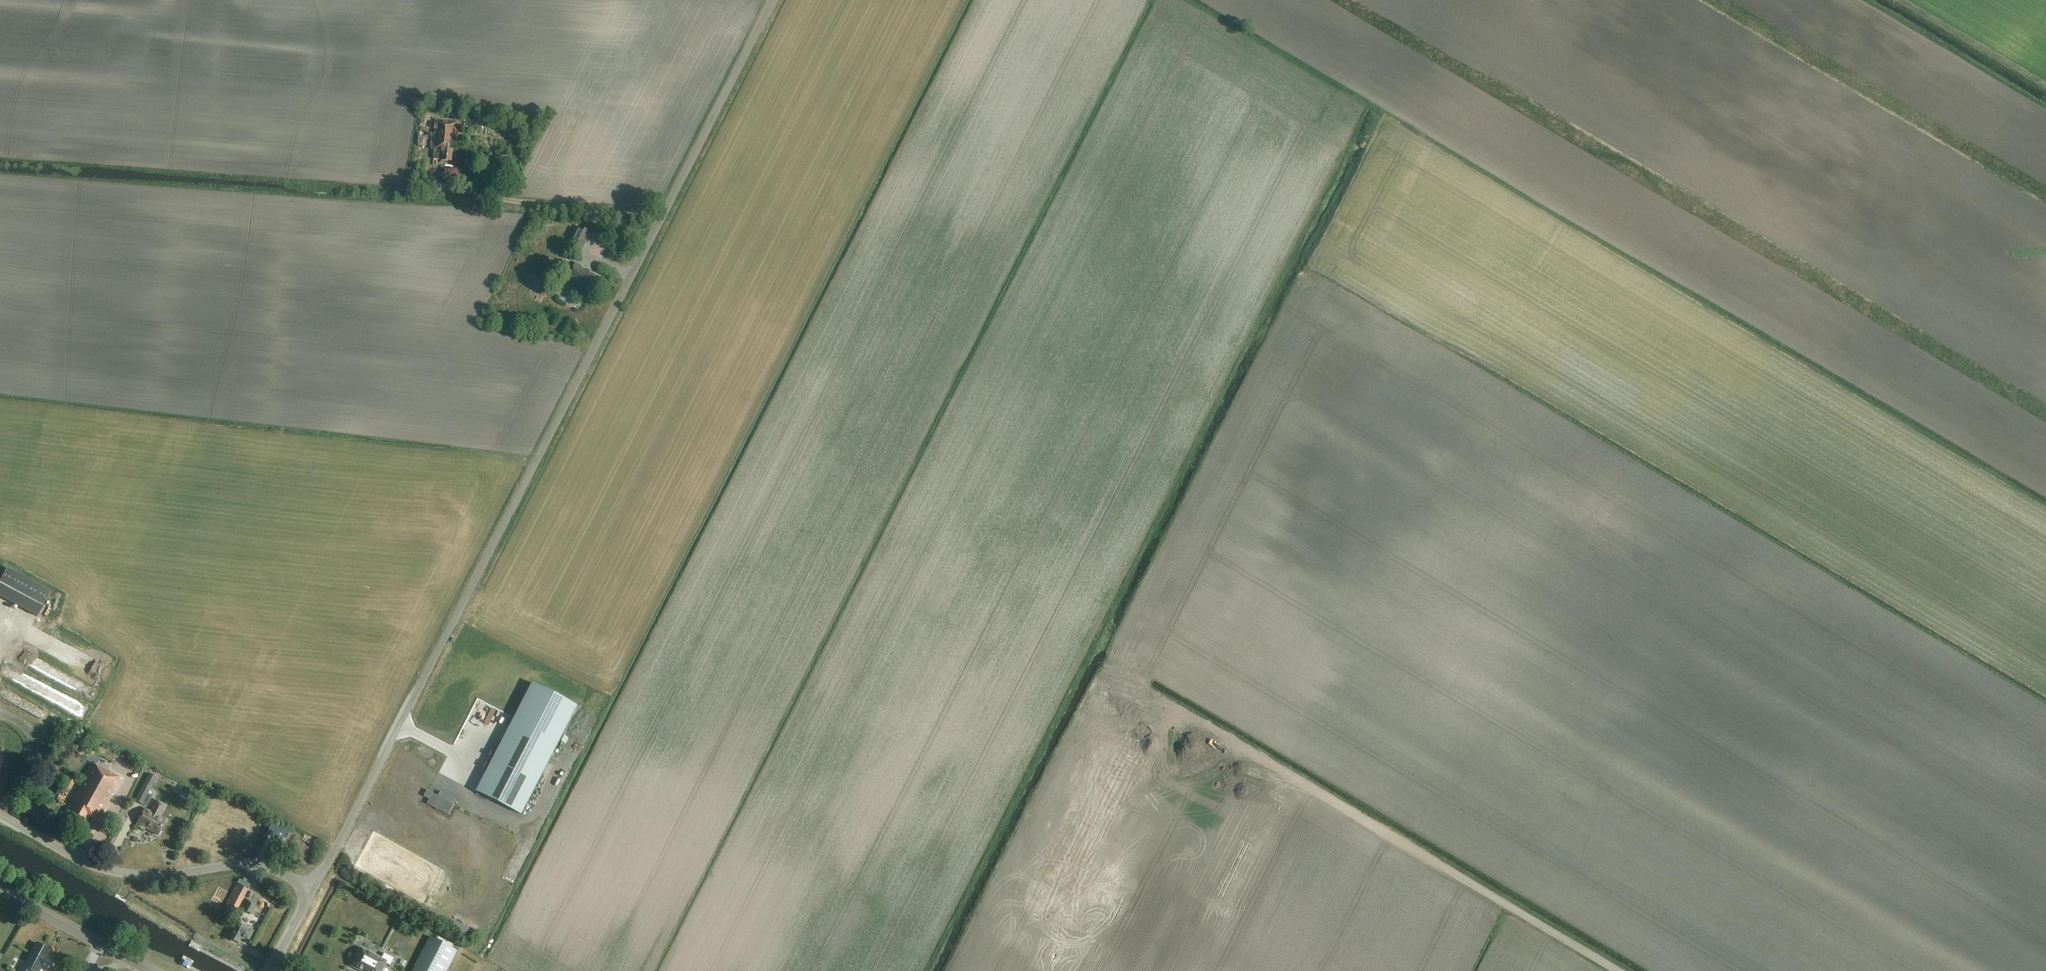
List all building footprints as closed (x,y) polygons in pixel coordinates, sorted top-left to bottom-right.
[(481,123),(496,125),(496,118),(481,116),(481,123)] [(531,119),(523,125),(529,135),(538,130),(531,119)] [(434,160),(441,160),(441,161),(453,162),(454,151),(456,151),(458,123),(435,121),(433,142),(431,142),(430,149),(434,150),(434,160)] [(418,164),(425,161),(422,155),(415,158),(418,164)] [(567,247),(581,254),(591,233),(578,226),(567,247)] [(582,287),(592,292),(599,278),(589,272),(590,271),(575,263),(566,281),(581,289),(582,287)] [(555,289),(552,294),(558,297),(561,292),(555,289)] [(7,568),(0,581),(0,597),(37,617),(51,591),(7,568)] [(522,814),(577,707),(532,684),(476,791),(522,814)] [(72,733),(62,734),(62,742),(72,741),(72,733)] [(82,756),(89,745),(82,741),(75,751),(82,756)] [(65,820),(82,830),(88,819),(96,824),(120,779),(92,764),(68,808),(71,810),(65,820)] [(153,796),(148,794),(157,777),(150,774),(135,801),(147,807),(153,796)] [(425,803),(449,816),(454,805),(453,805),(436,796),(426,790),(422,796),(428,799),(425,803)] [(145,828),(158,835),(166,820),(159,817),(165,805),(157,801),(151,812),(144,809),(136,824),(145,829),(145,828)] [(248,890),(236,884),(223,908),(235,915),(248,890)] [(254,905),(248,902),(244,910),(250,914),(254,905)] [(237,924),(229,938),(238,943),(240,939),(246,942),(252,932),(237,924)] [(458,952),(431,938),(414,970),(448,970),(458,952)] [(225,939),(222,946),(227,949),(231,943),(225,939)] [(36,943),(25,964),(22,962),(17,970),(39,970),(41,968),(46,970),(51,970),(56,961),(47,956),(50,951),(36,943)] [(360,948),(350,966),(360,970),(381,970),(385,963),(389,965),(390,964),(393,958),(383,953),(381,957),(360,947),(360,948)] [(331,959),(329,970),(332,970),(347,970),(348,961),(331,959)]
